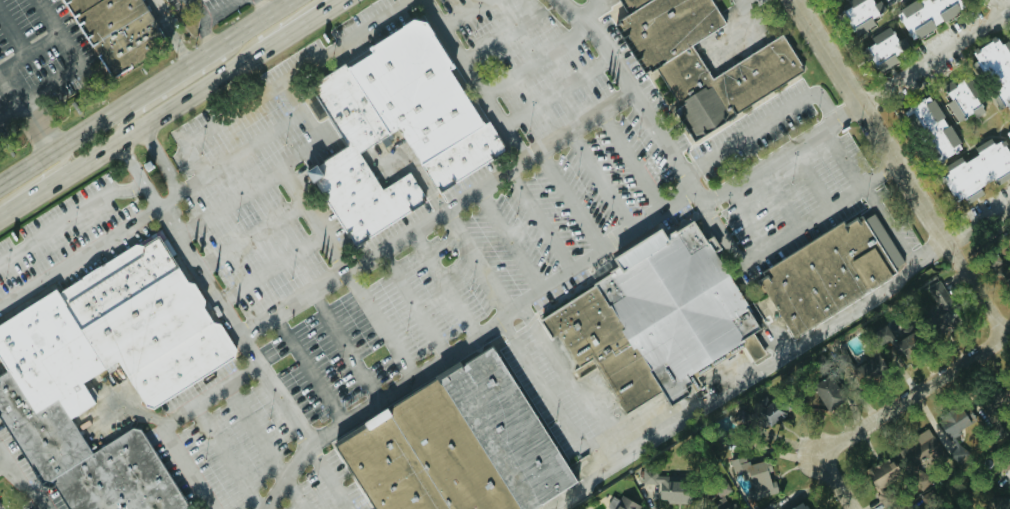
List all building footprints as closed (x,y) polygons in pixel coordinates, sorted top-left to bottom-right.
[(120,74),(72,0),(146,0),(172,40),(120,74)] [(625,13),(644,0),(708,0),(724,24),(691,43),(650,69),(640,79),(605,25),(625,13)] [(625,13),(617,0),(644,0),(625,13)] [(848,7),(840,11),(854,37),(874,26),(870,18),(884,11),(879,1),(872,4),(870,0),(847,0),(845,1),(848,7)] [(910,41),(963,10),(957,0),(915,0),(893,13),(910,41)] [(415,12),(484,123),(423,161),(402,126),(391,131),(353,69),(374,55),(366,43),(415,12)] [(877,75),(898,66),(893,55),(907,49),(902,38),(895,41),(889,27),(869,37),(872,44),(864,47),(877,75)] [(650,69),(695,139),(799,71),(777,38),(714,79),(691,43),(650,69)] [(1009,112),(1009,61),(1009,60),(1009,49),(1007,43),(1000,47),(995,38),(971,51),(1006,114),(1009,112)] [(353,69),(315,92),(348,146),(302,174),(351,253),(433,202),(415,172),(381,193),(356,152),(391,131),(353,69)] [(956,123),(971,114),(973,118),(981,114),(963,81),(944,92),(949,101),(945,103),(956,123)] [(936,162),(959,150),(931,96),(908,108),(936,162)] [(423,161),(443,192),(504,154),(484,123),(423,161)] [(992,145),(989,139),(972,148),(976,155),(963,163),(961,159),(937,173),(954,203),(997,178),(1000,183),(1009,177),(1009,173),(1008,169),(1009,168),(1009,157),(1000,140),(992,145)] [(849,212),(889,274),(793,336),(766,326),(751,303),(751,274),(849,212)] [(686,214),(658,232),(650,220),(603,250),(612,263),(536,311),(569,362),(584,352),(619,406),(654,383),(663,396),(682,383),(677,376),(758,324),(686,214)] [(188,505),(133,418),(88,447),(63,407),(84,394),(70,372),(113,345),(143,394),(227,341),(152,221),(51,285),(48,279),(0,310),(0,424),(37,483),(48,476),(69,508),(182,508),(188,505)] [(1002,291),(1009,286),(1009,263),(992,273),(1002,291)] [(938,332),(956,322),(935,282),(916,292),(938,332)] [(895,361),(917,349),(909,334),(897,340),(892,332),(893,331),(889,324),(878,329),(895,361)] [(566,473),(483,337),(328,437),(372,508),(511,508),(566,473)] [(851,369),(861,387),(887,372),(877,355),(851,369)] [(844,401),(827,373),(809,385),(826,412),(844,401)] [(986,405),(999,409),(1004,395),(991,391),(986,405)] [(739,409),(732,423),(766,440),(781,410),(764,401),(755,417),(739,409)] [(946,438),(975,421),(966,405),(937,423),(946,438)] [(941,453),(928,428),(913,436),(915,441),(897,452),(908,471),(941,453)] [(899,477),(888,457),(863,472),(875,491),(899,477)] [(775,494),(767,460),(738,467),(741,481),(751,478),(756,499),(775,494)] [(641,484),(653,485),(652,502),(689,503),(689,480),(656,479),(656,471),(641,470),(641,484)] [(732,504),(728,506),(722,495),(730,491),(723,479),(713,484),(721,500),(704,508),(705,508),(735,508),(732,504)] [(620,497),(618,501),(611,497),(605,508),(606,508),(636,508),(638,506),(620,497)] [(985,497),(985,508),(1009,508),(1009,498),(985,497)]
